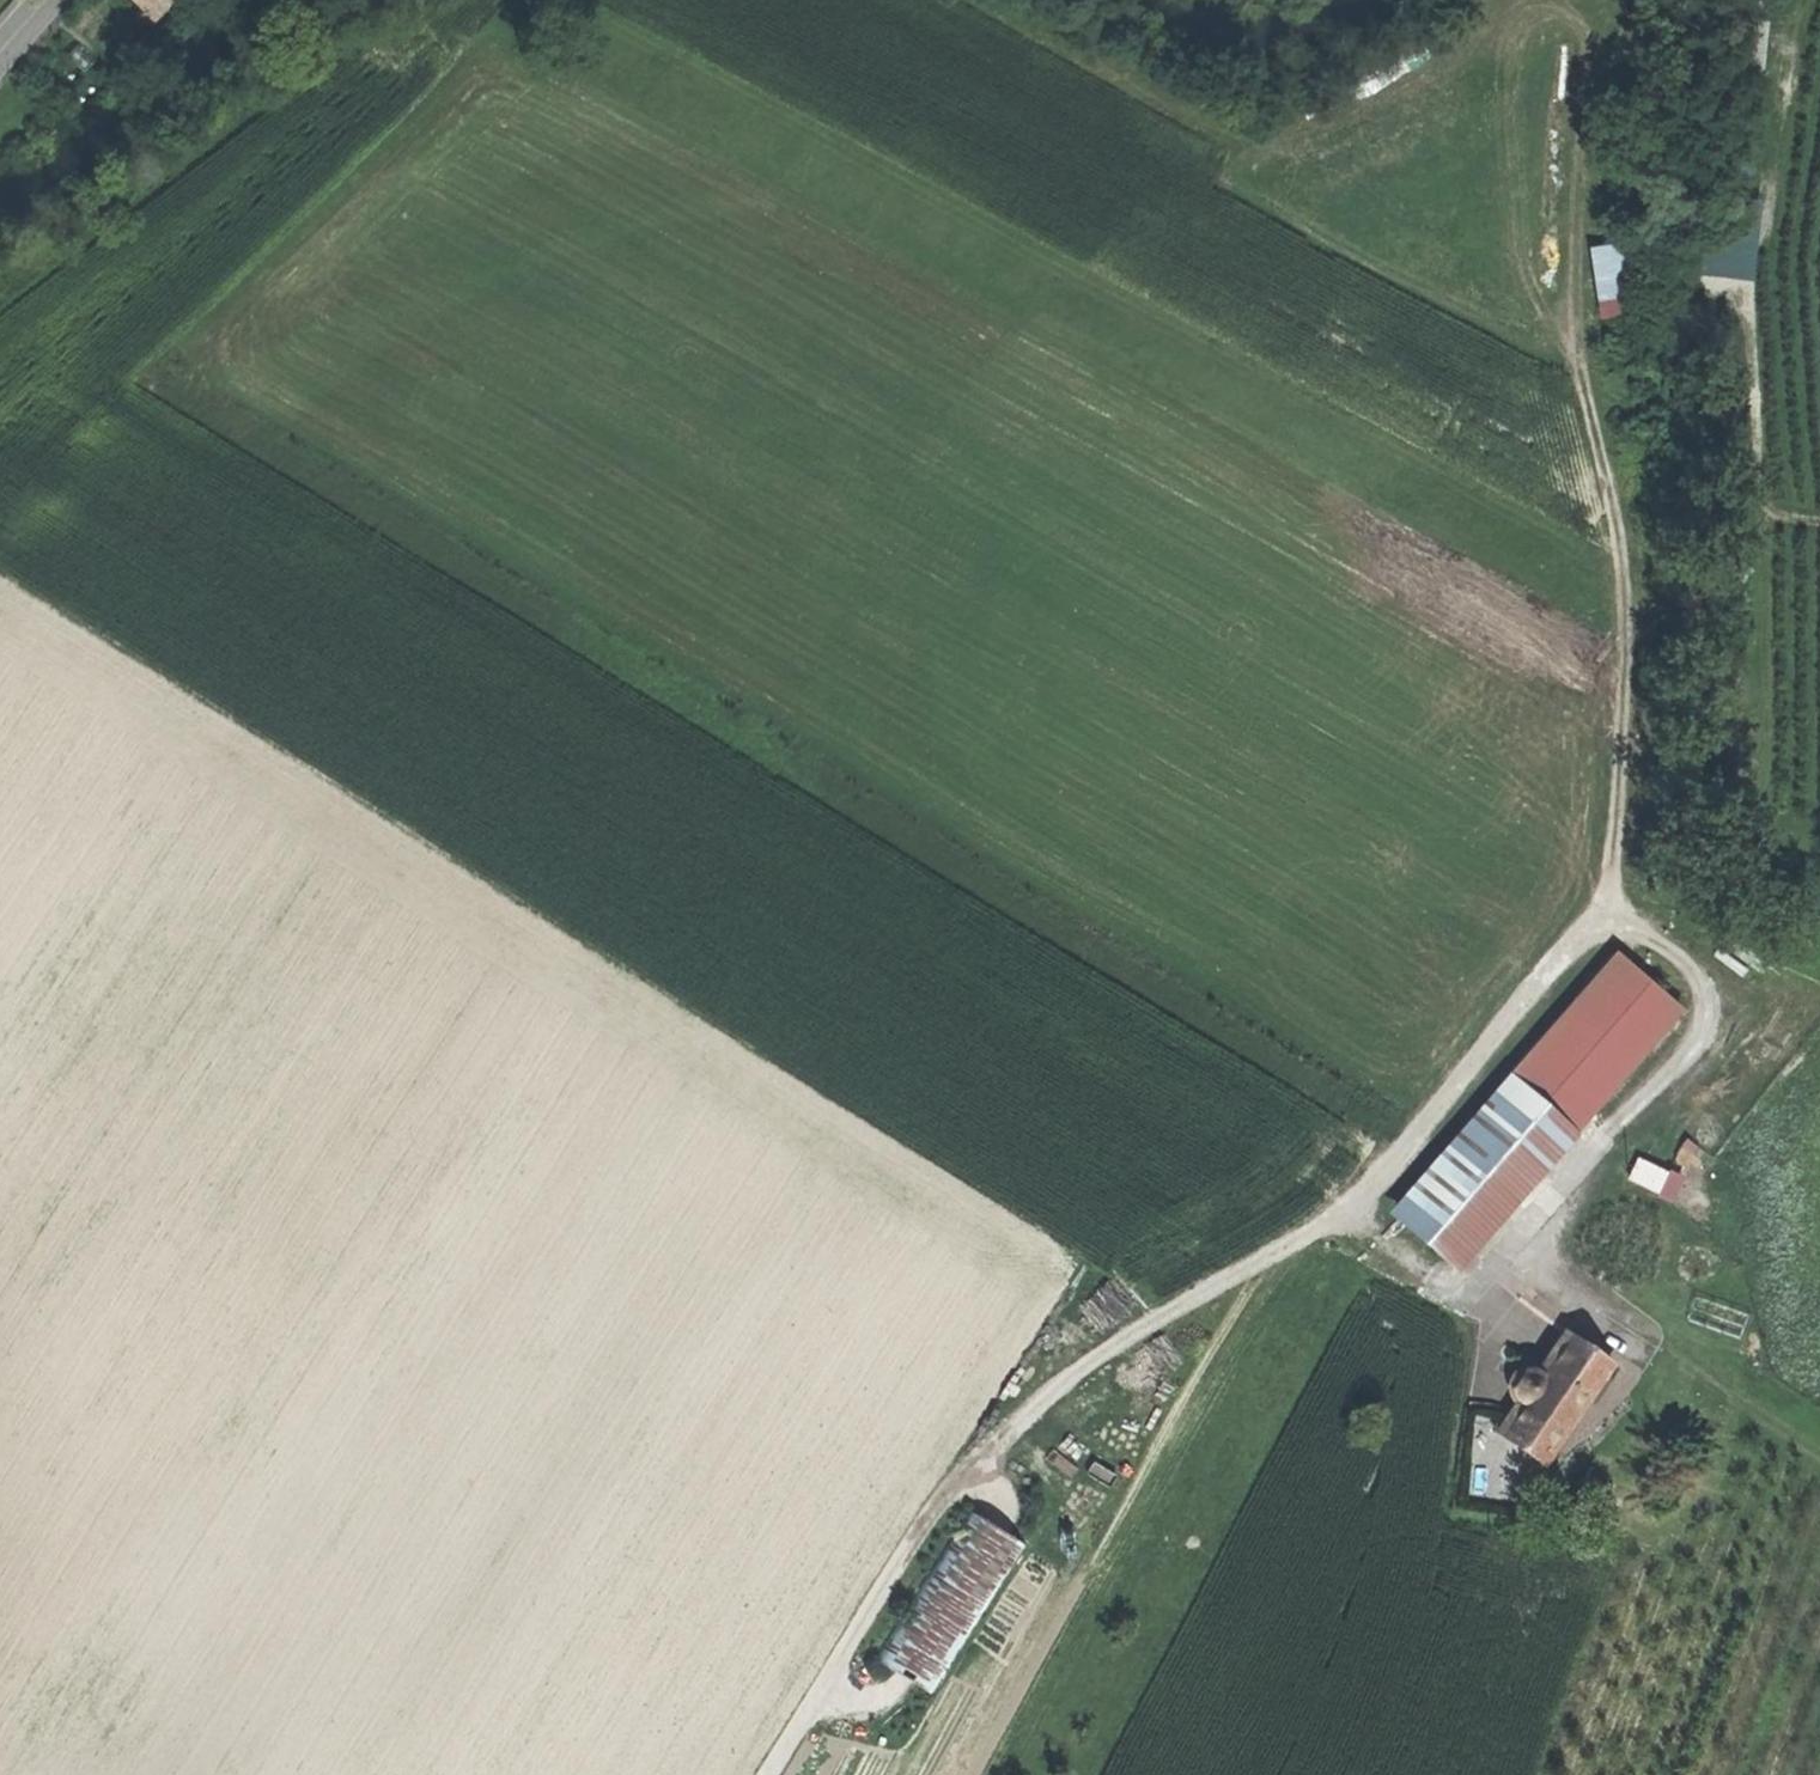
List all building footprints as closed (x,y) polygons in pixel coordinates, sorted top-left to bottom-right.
[(145,13),(157,0),(131,0),(145,13)] [(1699,194),(1693,274),(1749,278),(1755,198),(1699,194)] [(1585,245),(1590,315),(1624,313),(1619,242),(1585,245)] [(1615,947),(1513,1064),(1576,1118),(1678,1002),(1615,947)] [(1401,1217),(1451,1261),(1568,1128),(1518,1084),(1401,1217)] [(1671,1196),(1677,1173),(1631,1159),(1624,1182),(1671,1196)] [(1507,1419),(1552,1450),(1613,1362),(1568,1331),(1507,1419)] [(1543,1463),(1552,1450),(1507,1419),(1498,1432),(1543,1463)] [(1596,1508),(1600,1521),(1619,1515),(1615,1502),(1596,1508)] [(874,1659),(932,1695),(1027,1545),(969,1509),(874,1659)]
